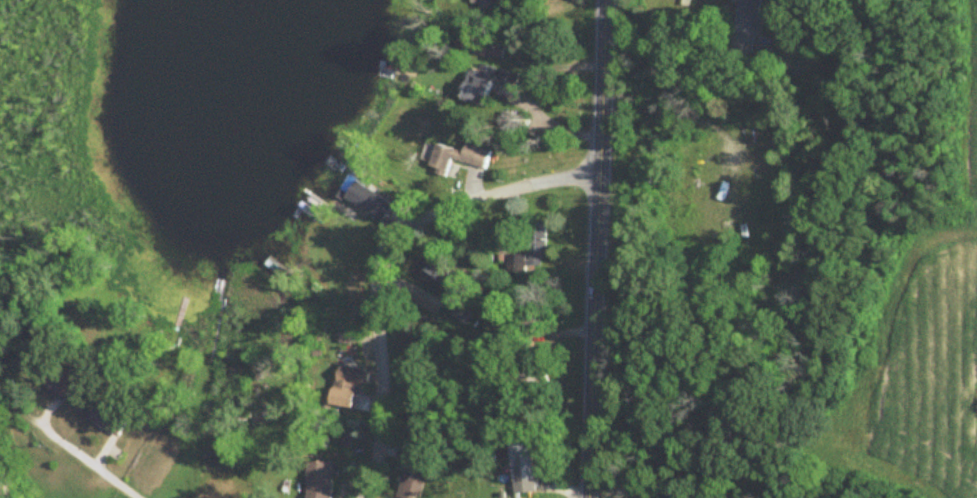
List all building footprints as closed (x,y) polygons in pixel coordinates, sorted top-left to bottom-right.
[(735,52),(757,55),(765,0),(742,0),(735,52)] [(463,99),(484,108),(500,71),(479,62),(463,99)] [(437,145),(430,170),(448,176),(453,161),(486,170),(491,152),(467,145),(465,153),(437,145)] [(348,200),(385,223),(396,206),(359,182),(348,200)] [(547,225),(530,225),(529,261),(546,261),(547,225)] [(417,279),(450,300),(460,284),(427,263),(417,279)] [(370,372),(340,367),(332,407),(354,411),(358,389),(366,391),(370,372)] [(510,380),(521,384),(524,377),(513,373),(510,380)] [(88,421),(121,439),(132,421),(99,402),(88,421)] [(510,440),(515,483),(537,480),(532,437),(510,440)] [(432,457),(412,451),(398,497),(420,497),(432,457)] [(332,464),(307,464),(307,497),(332,497),(332,464)]
